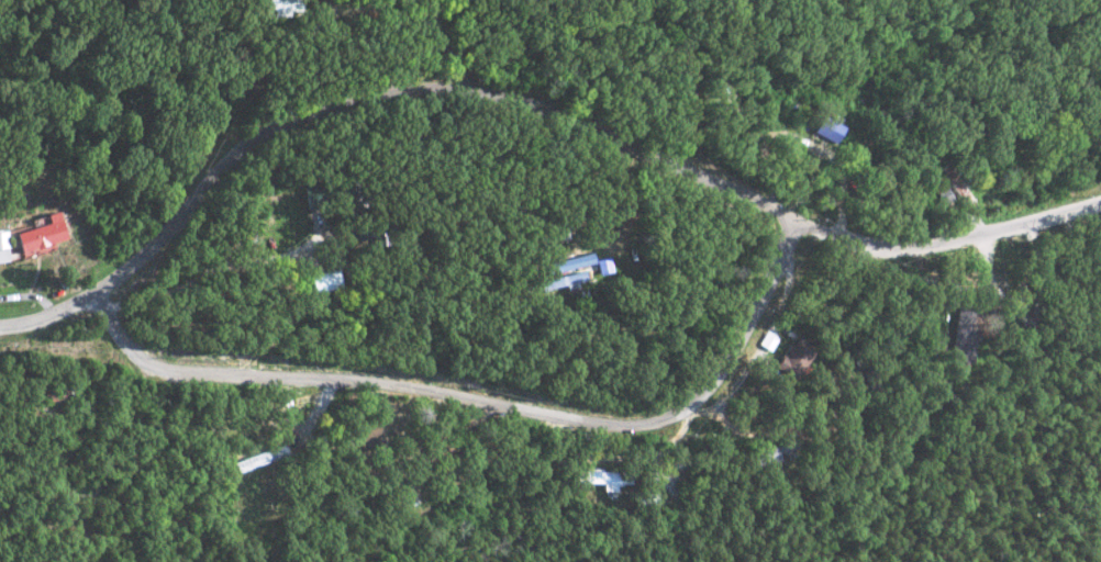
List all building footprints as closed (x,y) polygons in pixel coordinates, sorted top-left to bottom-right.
[(834,143),(842,126),(819,115),(811,132),(834,143)] [(21,253),(65,240),(57,212),(33,219),(35,227),(15,233),(21,253)] [(543,265),(546,276),(592,264),(589,252),(543,265)] [(583,281),(582,273),(538,279),(539,291),(575,286),(574,282),(583,281)] [(977,323),(955,320),(950,355),(960,356),(959,361),(971,363),(977,323)] [(773,369),(793,381),(812,349),(792,337),(773,369)] [(631,471),(577,470),(577,483),(603,483),(603,492),(616,492),(616,485),(630,485),(631,471)]
